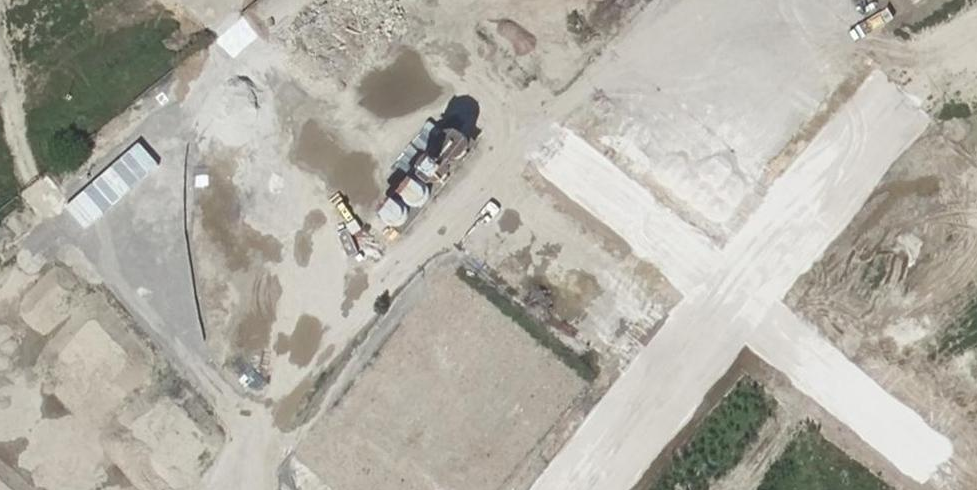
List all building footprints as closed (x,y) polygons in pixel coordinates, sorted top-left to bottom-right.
[(846,161),(867,134),(843,115),(822,142),(846,161)] [(446,127),(443,131),(440,135),(439,140),(440,145),(443,150),(447,153),(451,155),(456,155),(461,154),(465,151),(468,147),(470,143),(470,138),(468,133),(465,129),(461,126),(456,125),(451,125),(446,127)] [(428,150),(424,154),(422,158),(421,163),(422,169),(424,173),(428,176),(433,178),(438,179),(443,177),(447,175),(450,171),(451,166),(451,161),(450,156),(447,153),(443,150),(438,148),(432,148),(428,150)] [(409,177),(406,180),(403,185),(403,190),(403,195),(406,199),(410,203),(414,205),(419,205),(424,204),(428,201),(431,197),(433,192),(433,187),(432,182),(428,178),(424,176),(419,174),(414,175),(409,177)] [(384,200),(380,204),(378,208),(377,213),(378,218),(380,223),(384,226),(389,228),(394,228),(399,227),(403,224),(406,220),(407,216),(407,211),(406,206),(403,202),(399,199),(394,198),(389,198),(384,200)] [(555,292),(547,287),(537,301),(569,322),(595,283),(571,268),(555,292)] [(924,361),(945,340),(927,322),(906,343),(924,361)] [(396,328),(325,424),(414,489),(546,489),(570,457),(396,328)]
